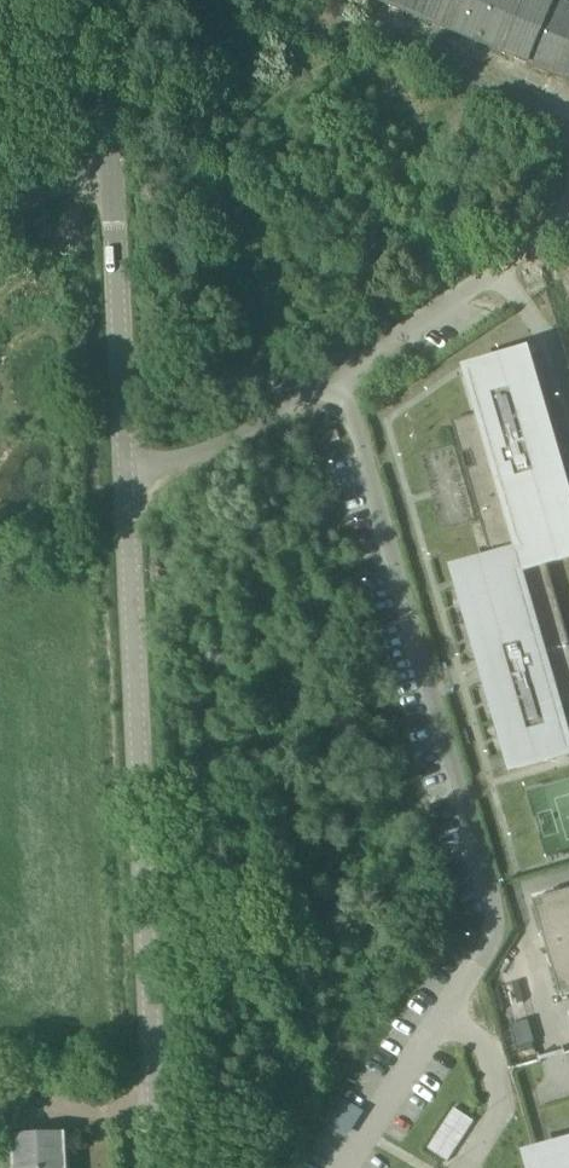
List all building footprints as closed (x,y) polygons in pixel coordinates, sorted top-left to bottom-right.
[(548,0),(375,0),(527,64),(526,67),(568,84),(568,5),(556,0),(554,0),(553,2),(548,0)] [(491,680),(517,769),(568,754),(568,735),(562,711),(568,709),(568,646),(546,565),(568,558),(568,530),(551,467),(549,467),(543,448),(545,447),(519,358),(462,374),(475,416),(451,423),(491,563),(460,572),(485,660),(487,659),(493,680),(491,680)] [(568,995),(568,893),(532,904),(559,998),(568,995)] [(452,1109),(426,1149),(446,1162),(473,1122),(452,1109)] [(62,1137),(13,1139),(15,1167),(63,1167),(62,1137)] [(532,1156),(536,1167),(568,1167),(568,1145),(532,1156)]
